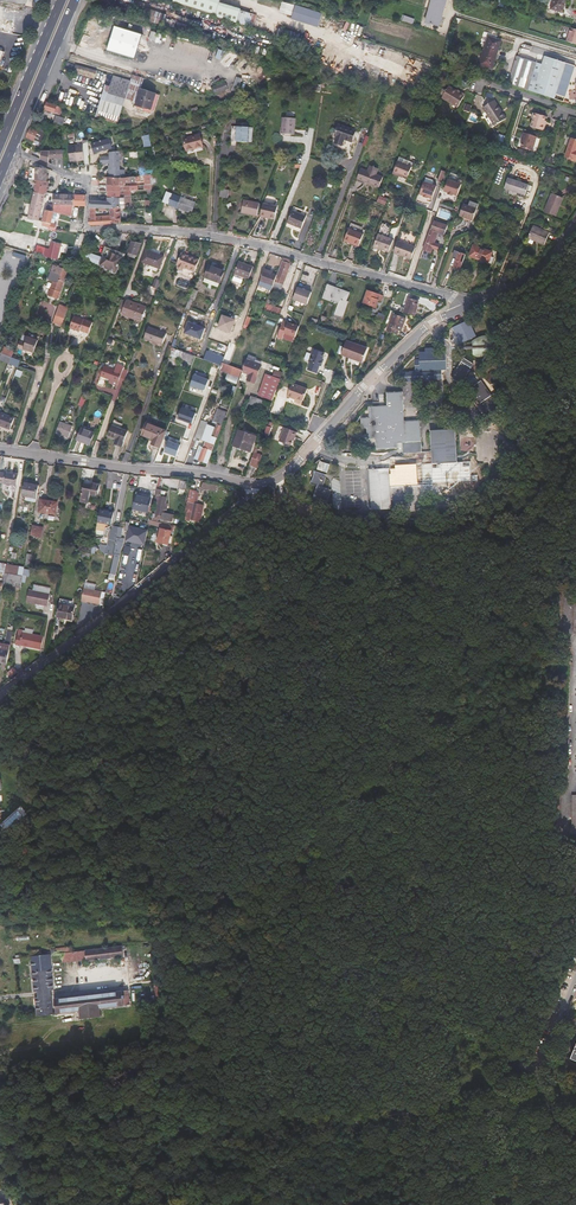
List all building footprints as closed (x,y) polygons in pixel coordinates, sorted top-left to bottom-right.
[(215,16),(248,27),(252,12),(219,2),(220,0),(173,0),(173,2),(215,16)] [(429,9),(443,13),(447,0),(446,0),(432,0),(429,9)] [(551,9),(562,12),(565,0),(553,0),(551,9)] [(283,12),(295,16),(298,7),(286,4),(283,12)] [(197,11),(177,5),(175,11),(185,15),(185,14),(188,15),(188,16),(195,18),(197,11)] [(149,16),(162,21),(165,14),(151,9),(149,16)] [(443,13),(429,9),(424,26),(429,27),(430,24),(439,26),(443,13)] [(570,28),(566,41),(575,44),(575,29),(570,28)] [(501,41),(488,37),(484,51),(497,55),(501,41)] [(497,55),(484,51),(480,64),(492,68),(497,55)] [(542,65),(517,56),(508,84),(538,93),(564,102),(575,66),(545,56),(542,65)] [(74,74),(95,76),(96,68),(75,66),(74,74)] [(131,81),(114,76),(109,93),(104,91),(98,111),(120,117),(131,81)] [(228,89),(225,82),(212,87),(215,94),(228,89)] [(464,95),(457,91),(448,86),(441,98),(457,107),(464,95)] [(157,94),(141,89),(135,106),(151,110),(157,94)] [(503,113),(494,100),(483,107),(491,120),(503,113)] [(47,102),(44,109),(60,114),(62,107),(49,103),(47,102)] [(542,125),(544,121),(545,116),(534,113),(530,126),(543,130),(544,126),(542,125)] [(56,116),(54,123),(63,126),(65,118),(56,116)] [(295,118),(283,117),(282,134),(294,135),(295,118)] [(248,142),(248,131),(248,127),(248,123),(239,122),(238,127),(237,127),(237,141),(248,142)] [(356,131),(338,125),(335,136),(337,137),(334,143),(342,146),(345,139),(352,142),(356,131)] [(30,128),(26,137),(34,140),(38,132),(36,131),(30,128)] [(520,147),(532,150),(536,136),(523,132),(520,141),(522,141),(520,147)] [(143,146),(151,145),(150,134),(142,135),(143,146)] [(499,134),(496,144),(503,146),(506,136),(499,134)] [(203,146),(199,135),(184,139),(187,150),(203,146)] [(570,137),(565,155),(575,159),(575,139),(570,137)] [(112,148),(110,139),(91,144),(94,153),(112,148)] [(70,160),(84,159),(84,156),(83,144),(69,145),(70,160)] [(42,152),(41,159),(63,169),(62,151),(42,152)] [(120,171),(119,152),(110,152),(110,156),(100,157),(101,165),(110,164),(110,178),(122,178),(125,178),(125,170),(120,171)] [(400,167),(392,163),(387,176),(398,180),(399,178),(409,181),(413,171),(408,170),(410,165),(402,162),(400,167)] [(33,180),(45,181),(45,168),(33,167),(33,180)] [(378,170),(369,167),(368,171),(361,169),(357,179),(379,187),(383,177),(376,175),(378,170)] [(448,171),(443,170),(439,181),(444,183),(448,171)] [(145,181),(144,175),(125,178),(122,178),(110,178),(107,177),(107,185),(120,186),(120,184),(145,181)] [(525,195),(529,185),(508,178),(505,188),(525,195)] [(43,193),(45,193),(45,181),(33,180),(33,192),(43,193)] [(424,180),(420,193),(424,194),(423,195),(428,197),(428,196),(432,197),(437,185),(435,184),(424,180)] [(449,181),(445,192),(458,197),(462,186),(449,181)] [(152,186),(152,184),(143,185),(143,188),(147,188),(148,194),(152,194),(152,186)] [(120,186),(107,185),(108,198),(121,198),(120,196),(125,196),(131,195),(130,185),(124,186),(120,186)] [(229,190),(221,188),(219,197),(227,199),(229,190)] [(37,220),(43,193),(33,192),(26,217),(36,220),(35,224),(39,225),(41,220),(37,220)] [(169,203),(172,195),(163,192),(160,200),(169,203)] [(59,205),(60,193),(51,193),(51,204),(59,205)] [(71,205),(71,194),(60,193),(59,205),(71,205)] [(561,197),(552,193),(545,211),(555,215),(558,206),(558,205),(561,197)] [(84,206),(84,194),(71,194),(71,205),(84,206)] [(195,203),(181,197),(172,194),(172,195),(169,203),(168,204),(177,208),(192,213),(195,203)] [(378,202),(386,204),(387,197),(379,196),(378,202)] [(121,198),(108,198),(108,202),(90,201),(89,209),(96,209),(109,209),(112,209),(121,208),(121,209),(125,209),(124,198),(121,198)] [(260,203),(244,200),(241,213),(257,216),(260,203)] [(59,205),(51,204),(51,206),(50,211),(43,209),(41,220),(39,225),(47,227),(47,230),(53,231),(54,224),(51,224),(51,225),(49,224),(52,211),(58,213),(71,213),(71,205),(59,205)] [(278,207),(263,204),(260,216),(267,217),(267,216),(275,218),(278,207)] [(473,220),(477,208),(469,205),(464,204),(460,215),(473,220)] [(121,223),(121,209),(121,208),(112,209),(109,209),(110,215),(106,215),(106,217),(96,218),(96,209),(89,209),(88,224),(90,225),(111,224),(111,223),(121,223)] [(306,217),(292,211),(287,223),(301,229),(306,217)] [(434,221),(431,230),(437,232),(435,236),(437,236),(437,235),(444,237),(448,225),(434,221)] [(381,249),(388,252),(393,239),(387,237),(389,233),(391,226),(382,222),(374,245),(382,249),(381,249)] [(365,229),(351,224),(344,241),(350,243),(350,241),(359,245),(365,229)] [(533,226),(528,237),(538,242),(544,245),(549,233),(533,226)] [(437,232),(431,230),(427,240),(434,243),(437,236),(435,236),(437,232)] [(134,237),(132,242),(128,253),(136,256),(141,243),(142,240),(134,237)] [(398,240),(394,252),(411,258),(415,247),(398,240)] [(434,243),(427,240),(424,249),(431,252),(433,248),(437,249),(439,245),(434,243)] [(52,242),(48,257),(54,259),(58,243),(52,242)] [(488,263),(491,256),(492,252),(479,247),(475,258),(488,263)] [(79,258),(85,260),(88,252),(81,250),(81,251),(79,258)] [(155,253),(146,250),(141,262),(159,268),(163,257),(154,254),(155,253)] [(70,261),(77,263),(79,258),(81,251),(72,251),(70,261)] [(461,269),(466,255),(455,251),(453,256),(457,258),(454,267),(461,269)] [(88,252),(85,260),(99,265),(101,257),(88,252)] [(123,259),(106,253),(101,266),(118,272),(123,259)] [(199,261),(181,254),(177,264),(179,265),(178,266),(178,267),(178,268),(179,269),(180,269),(181,270),(182,269),(183,269),(184,268),(195,271),(199,261)] [(291,264),(282,261),(276,276),(274,282),(276,282),(274,289),(280,291),(283,285),(283,284),(287,272),(288,272),(291,264)] [(249,279),(254,266),(245,263),(244,264),(239,262),(235,273),(243,277),(249,279)] [(508,268),(517,272),(520,266),(511,262),(508,268)] [(59,266),(55,264),(53,267),(58,269),(56,274),(51,272),(48,281),(53,283),(48,295),(58,298),(67,270),(59,267),(59,266)] [(224,271),(209,266),(205,278),(219,283),(224,271)] [(276,276),(264,271),(260,282),(272,286),(274,282),(276,276)] [(243,277),(235,273),(232,279),(241,282),(243,277)] [(332,286),(327,284),(322,298),(330,301),(332,298),(339,301),(334,317),(336,318),(336,319),(340,321),(341,317),(342,317),(344,312),(346,307),(346,306),(347,302),(345,301),(348,294),(347,293),(347,292),(340,289),(339,290),(331,287),(332,286)] [(293,299),(307,304),(311,292),(298,288),(293,299)] [(198,291),(193,289),(189,298),(194,300),(198,291)] [(363,303),(369,305),(376,307),(379,300),(374,298),(376,293),(367,290),(363,303)] [(409,298),(404,313),(414,316),(419,301),(409,298)] [(137,304),(127,300),(122,314),(141,321),(146,308),(137,305),(137,304)] [(279,316),(281,307),(270,304),(268,311),(279,316)] [(53,322),(62,326),(68,308),(59,305),(53,322)] [(201,319),(202,314),(191,310),(190,315),(201,319)] [(406,318),(393,313),(390,322),(387,331),(397,334),(399,330),(401,330),(404,322),(405,322),(406,318)] [(89,333),(93,322),(75,316),(68,334),(79,338),(85,333),(85,332),(89,333)] [(469,320),(451,329),(459,345),(476,336),(469,320)] [(288,323),(284,334),(295,338),(299,327),(288,323)] [(167,333),(149,326),(145,338),(154,341),(154,340),(163,343),(167,333)] [(34,353),(38,340),(23,334),(17,349),(27,353),(28,351),(34,353)] [(474,341),(474,353),(475,354),(478,356),(493,356),(494,348),(493,345),(493,338),(491,337),(488,336),(485,336),(482,337),(477,339),(474,341)] [(367,348),(346,341),(341,354),(362,362),(367,348)] [(472,351),(474,353),(474,341),(473,342),(470,345),(464,345),(464,348),(469,348),(472,351)] [(188,363),(192,364),(195,356),(172,347),(169,355),(178,359),(178,357),(188,361),(188,363)] [(403,382),(435,381),(435,379),(442,379),(441,370),(446,369),(445,351),(437,352),(436,348),(428,349),(428,352),(419,353),(419,360),(415,360),(415,372),(402,373),(403,382)] [(326,353),(314,349),(310,362),(311,362),(309,370),(318,374),(321,366),(322,366),(324,361),(323,361),(326,353)] [(11,357),(1,353),(0,356),(0,360),(8,364),(11,357)] [(205,355),(204,359),(210,361),(221,365),(222,362),(223,361),(205,355)] [(195,356),(192,364),(206,369),(210,361),(204,359),(195,356)] [(20,360),(11,357),(8,364),(5,372),(11,374),(15,365),(18,366),(20,360)] [(451,378),(461,384),(474,364),(464,358),(451,378)] [(261,365),(246,359),(242,372),(249,374),(247,380),(255,383),(261,365)] [(123,384),(128,371),(123,369),(124,365),(117,362),(115,370),(104,366),(101,376),(109,379),(118,382),(123,384)] [(223,362),(219,370),(227,373),(225,379),(237,384),(242,370),(223,362)] [(487,416),(504,404),(496,393),(492,396),(482,381),(471,389),(481,404),(479,405),(487,416)] [(262,396),(273,400),(278,386),(266,382),(262,396)] [(307,389),(292,383),(287,396),(293,398),(293,397),(303,400),(307,389)] [(376,439),(376,449),(398,448),(398,443),(403,443),(403,448),(403,453),(422,452),(422,442),(421,420),(404,421),(403,392),(387,393),(387,406),(376,406),(369,407),(369,417),(361,418),(362,429),(367,429),(368,439),(376,439)] [(259,406),(261,400),(251,396),(248,403),(259,406)] [(217,408),(212,422),(222,425),(226,411),(217,408)] [(1,413),(0,416),(0,426),(10,429),(14,418),(1,413)] [(72,426),(60,421),(55,434),(68,438),(72,426)] [(207,424),(200,421),(194,438),(201,441),(207,424)] [(211,426),(207,424),(201,441),(204,442),(202,448),(198,460),(203,462),(208,450),(212,451),(221,425),(213,422),(211,426)] [(148,443),(160,447),(166,431),(146,423),(142,435),(150,438),(148,443)] [(93,432),(93,429),(82,425),(77,440),(90,445),(94,432),(93,432)] [(108,436),(115,439),(118,440),(117,444),(122,446),(128,432),(112,426),(108,436)] [(297,431),(285,427),(280,441),(291,445),(294,436),(295,437),(297,431)] [(433,464),(457,462),(456,429),(431,431),(433,464)] [(255,436),(238,430),(232,445),(248,451),(252,441),(253,442),(255,436)] [(202,466),(206,467),(212,451),(208,450),(203,462),(202,466)] [(250,463),(258,466),(262,455),(254,452),(250,463)] [(470,461),(457,462),(433,464),(395,466),(395,469),(389,469),(390,486),(478,481),(478,474),(471,475),(470,461)] [(317,469),(327,473),(330,465),(320,462),(317,469)] [(390,486),(389,469),(389,468),(369,470),(372,510),(391,509),(390,486)] [(313,497),(328,502),(331,492),(328,491),(329,489),(322,487),(326,477),(324,476),(324,474),(316,471),(311,483),(317,486),(313,497)] [(16,485),(18,474),(6,473),(5,484),(16,485)] [(98,495),(101,482),(92,480),(92,482),(84,480),(82,491),(98,495)] [(203,482),(202,489),(217,491),(217,484),(203,482)] [(36,501),(39,485),(24,483),(22,495),(25,496),(25,500),(36,501)] [(133,494),(135,485),(129,484),(126,498),(131,499),(131,497),(130,497),(131,493),(133,494)] [(163,486),(158,484),(154,502),(159,504),(156,514),(154,514),(153,516),(173,521),(174,514),(163,511),(167,496),(161,494),(163,486)] [(198,511),(199,506),(199,504),(194,503),(197,491),(190,490),(187,504),(188,504),(185,520),(190,521),(190,520),(196,521),(198,511)] [(151,499),(136,496),(133,510),(148,513),(151,499)] [(55,514),(57,502),(40,500),(38,512),(55,514)] [(100,510),(97,522),(100,522),(111,525),(114,513),(100,510)] [(426,519),(404,518),(404,530),(429,532),(430,519),(426,519)] [(173,531),(174,527),(161,524),(157,542),(168,544),(172,530),(173,531)] [(134,531),(128,530),(126,541),(131,543),(134,531)] [(121,545),(115,544),(115,547),(113,554),(114,554),(110,574),(114,575),(121,545)] [(158,566),(154,561),(147,567),(151,571),(158,566)] [(6,565),(5,568),(5,572),(22,576),(23,574),(24,569),(6,565)] [(137,578),(139,568),(131,566),(128,577),(137,578)] [(22,576),(5,572),(3,584),(20,587),(22,576)] [(102,591),(84,588),(81,601),(86,602),(86,601),(99,604),(102,591)] [(48,606),(50,593),(29,590),(27,602),(48,606)] [(72,620),(75,608),(59,605),(56,617),(72,620)] [(42,648),(44,636),(22,632),(21,635),(17,635),(15,644),(20,645),(20,644),(42,648)] [(0,643),(0,663),(7,664),(10,645),(0,643)] [(85,950),(87,959),(87,961),(123,957),(122,946),(85,950)] [(61,953),(71,952),(70,947),(51,949),(51,955),(56,954),(57,953),(61,953)] [(55,998),(54,995),(52,995),(51,989),(54,989),(50,954),(40,955),(39,949),(29,950),(30,956),(34,991),(37,991),(38,997),(35,997),(37,1015),(80,1010),(81,1018),(101,1016),(100,1008),(129,1005),(128,990),(122,991),(79,996),(55,998)] [(85,950),(71,952),(61,953),(62,961),(87,959),(85,950)] [(157,984),(154,983),(156,1001),(163,1000),(162,994),(160,988),(157,984)] [(122,987),(54,995),(55,998),(79,996),(122,991),(122,987)]
